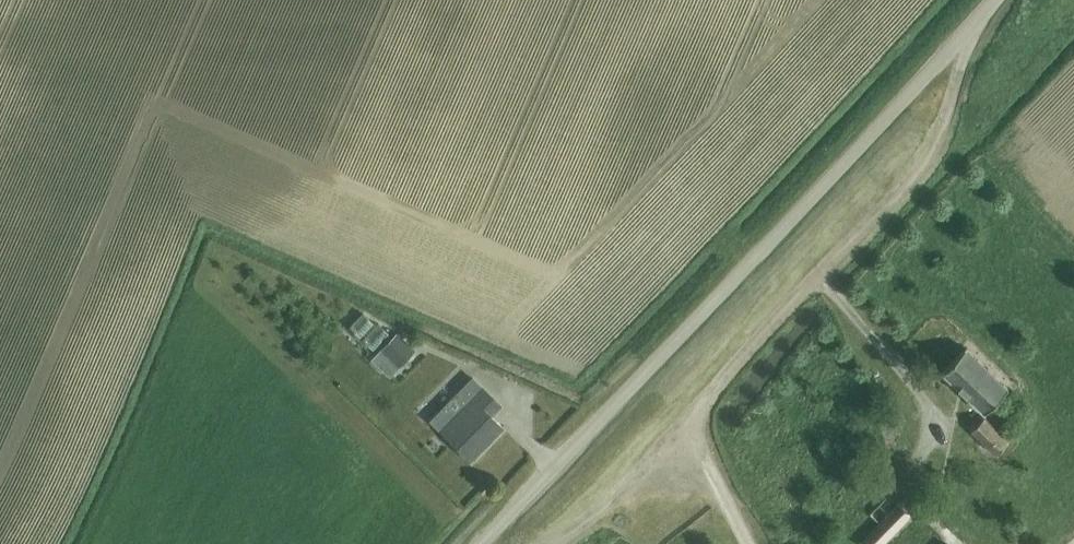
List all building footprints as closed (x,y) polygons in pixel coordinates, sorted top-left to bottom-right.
[(355,322),(363,332),(378,322),(370,311),(355,322)] [(413,350),(396,335),(383,349),(400,365),(413,350)] [(967,347),(943,371),(985,412),(1009,388),(967,347)] [(473,459),(504,428),(485,409),(495,399),(473,378),(455,396),(462,403),(439,426),(473,459)] [(1013,392),(1005,400),(1012,407),(1020,399),(1013,392)] [(1014,408),(1005,416),(1011,421),(1019,413),(1014,408)] [(1008,440),(996,429),(984,417),(970,431),(994,454),(1008,440)] [(1005,419),(996,429),(1008,440),(1017,430),(1005,419)] [(860,541),(863,543),(882,543),(911,515),(889,493),(868,514),(878,523),(860,541)]
